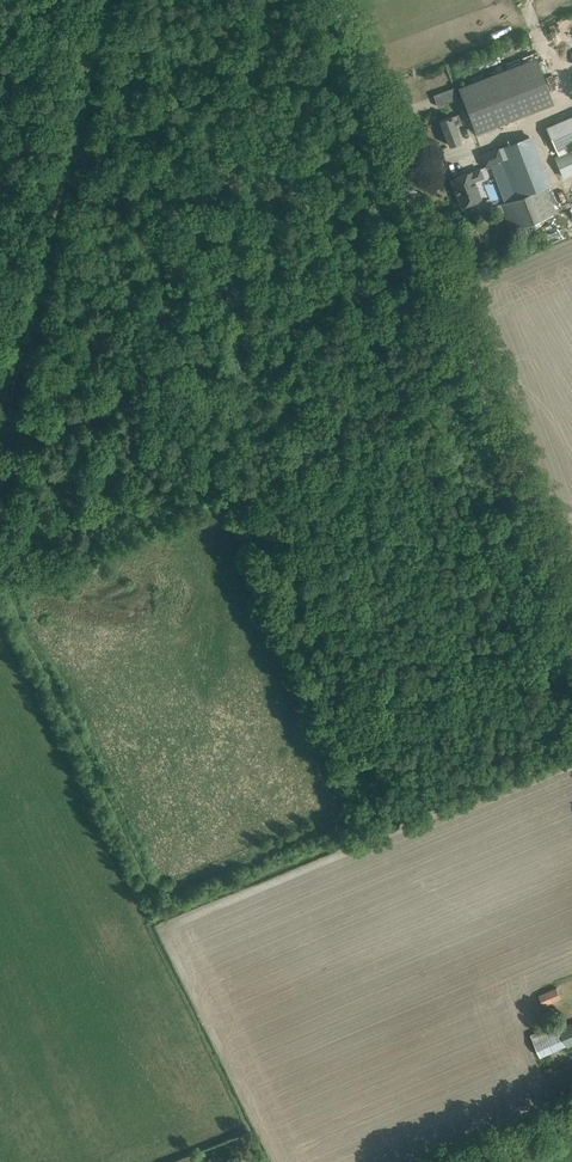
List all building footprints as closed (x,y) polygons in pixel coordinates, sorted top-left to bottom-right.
[(498,29),(486,32),(488,39),(500,36),(498,29)] [(510,51),(513,58),(522,55),(519,48),(510,51)] [(458,87),(476,133),(554,103),(537,57),(458,87)] [(437,106),(458,99),(454,88),(433,95),(437,106)] [(449,145),(461,141),(455,126),(461,123),(458,114),(440,121),(449,145)] [(571,145),(571,115),(545,126),(556,152),(571,145)] [(491,164),(497,162),(511,200),(535,191),(531,180),(543,175),(528,136),(486,152),(491,164)] [(563,176),(571,172),(571,151),(555,158),(563,176)] [(451,178),(461,206),(481,199),(474,181),(483,177),(480,168),(471,172),(471,171),(451,178)] [(535,191),(511,200),(504,203),(501,204),(511,231),(556,214),(545,187),(535,191)] [(489,205),(485,197),(477,202),(482,209),(489,205)] [(463,212),(465,217),(474,214),(472,208),(463,212)] [(557,987),(539,995),(544,1005),(561,997),(558,990),(557,987)] [(531,1034),(540,1056),(566,1044),(567,1047),(571,1045),(571,1023),(558,1029),(556,1024),(531,1034)]
